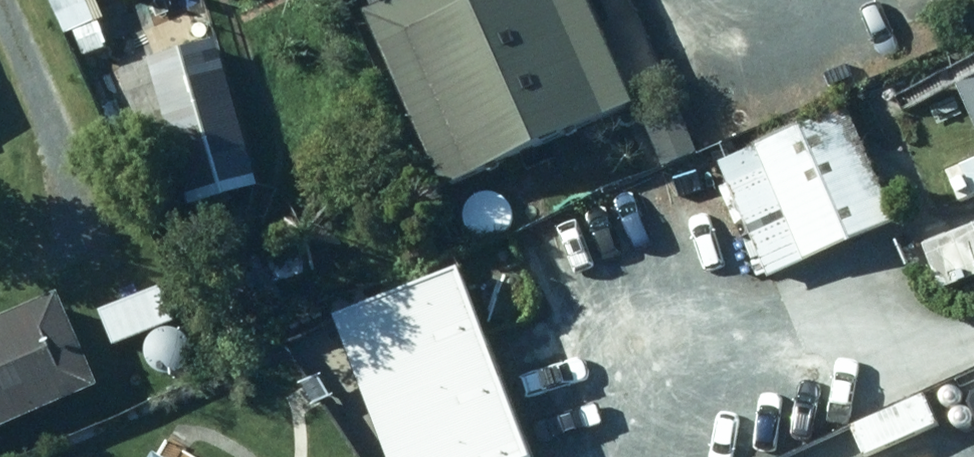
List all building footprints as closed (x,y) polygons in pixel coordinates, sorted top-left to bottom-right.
[(179,25),(235,0),(168,0),(179,25)] [(356,15),(431,190),(624,107),(578,0),(391,0),(356,15)] [(636,117),(660,168),(694,152),(670,101),(636,117)] [(854,107),(727,162),(777,278),(904,223),(854,107)] [(951,172),(966,206),(973,203),(973,161),(951,172)] [(944,274),(953,303),(973,297),(973,265),(944,274)] [(445,273),(417,285),(426,307),(454,296),(445,273)]
